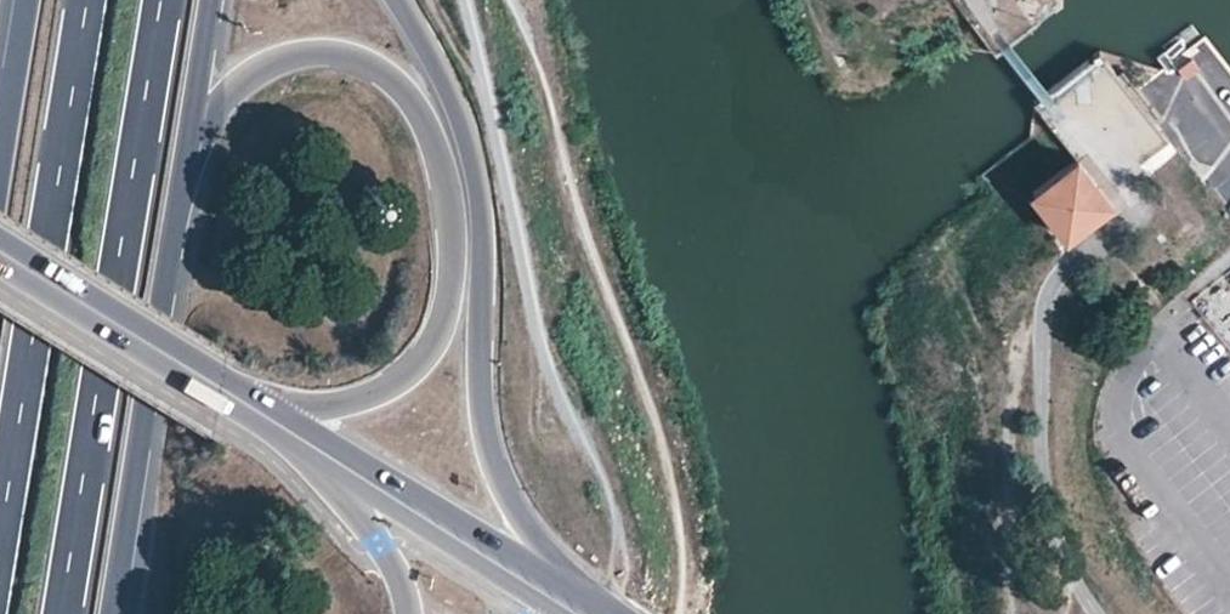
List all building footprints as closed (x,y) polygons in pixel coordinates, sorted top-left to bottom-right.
[(1078,157),(1035,192),(1069,236),(1114,200),(1078,157)]
